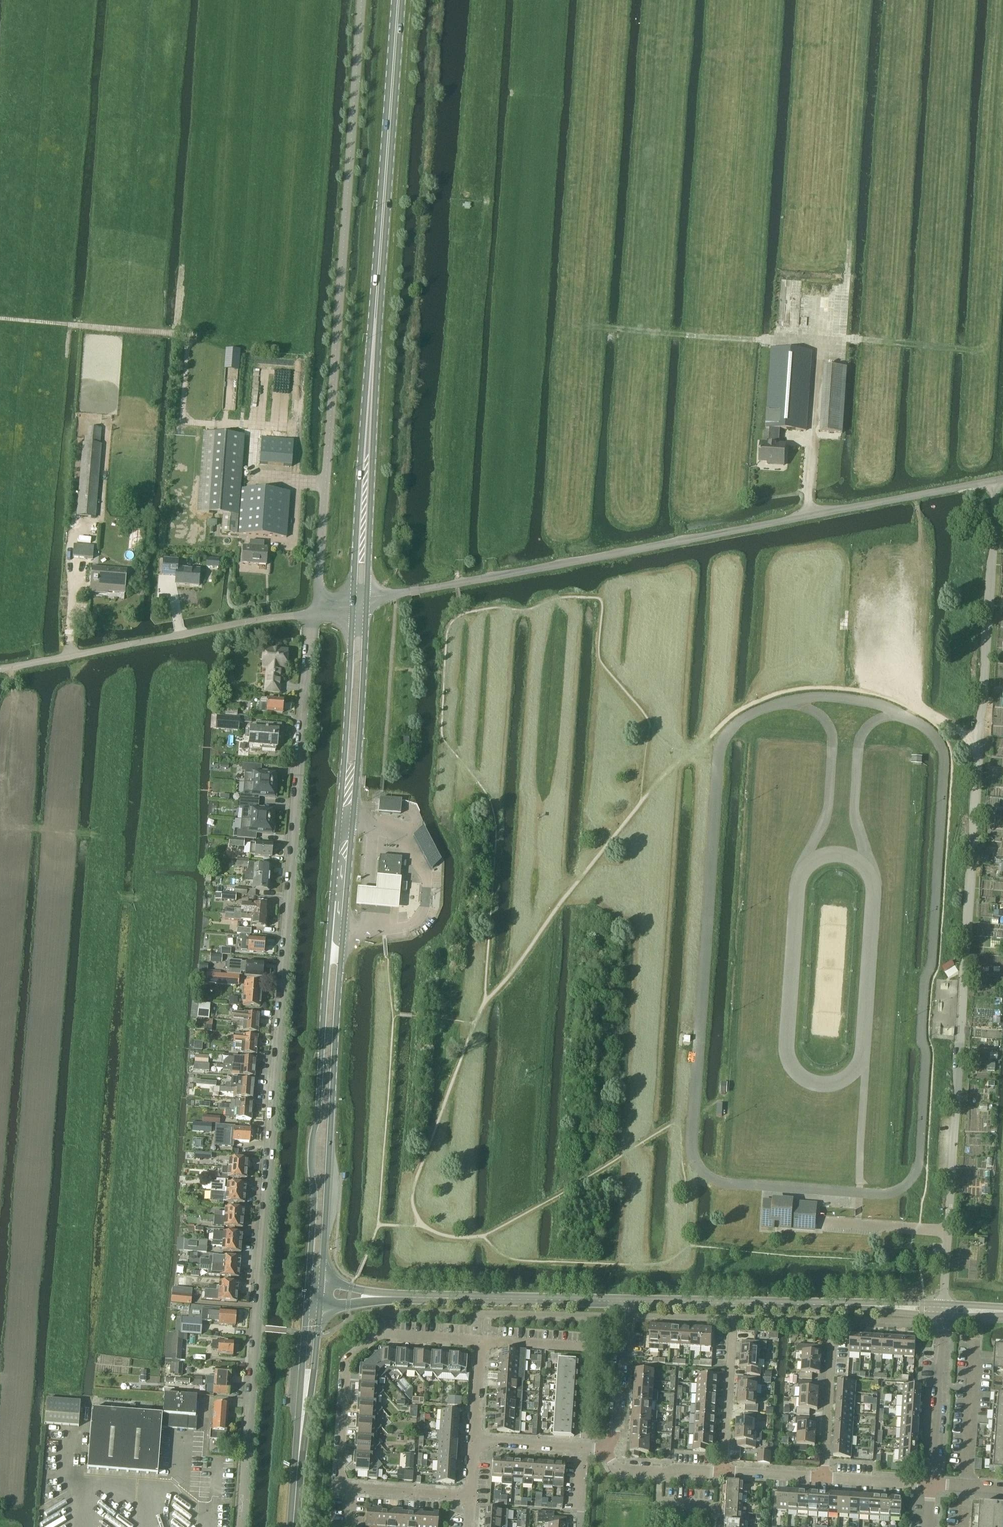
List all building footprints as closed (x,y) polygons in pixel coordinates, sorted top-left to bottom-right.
[(761,444),(759,462),(774,463),(774,465),(784,466),(785,446),(779,445),(780,429),(806,431),(812,352),(771,349),(766,428),(770,428),(769,445),(761,444)] [(825,367),(820,432),(842,434),(847,368),(825,367)] [(100,445),(100,439),(101,429),(88,427),(87,438),(85,438),(85,444),(83,444),(77,516),(95,517),(101,445),(100,445)] [(240,510),(239,510),(244,436),(215,434),(204,433),(198,512),(209,513),(223,514),(222,533),(286,538),(290,493),(242,489),(240,510)] [(259,465),(291,467),(293,442),(261,439),(259,465)] [(94,547),(91,547),(92,542),(76,541),(76,546),(74,546),(73,558),(93,559),(94,547)] [(243,547),(242,564),(266,565),(267,548),(263,548),(264,542),(250,541),(249,547),(247,547),(243,547)] [(170,576),(170,574),(176,575),(176,584),(198,586),(200,570),(177,568),(178,561),(164,560),(163,576),(170,576)] [(124,593),(126,571),(92,568),(90,592),(105,594),(105,591),(124,593)] [(264,650),(262,667),(267,668),(265,692),(279,693),(281,669),(286,669),(288,652),(264,650)] [(259,712),(282,714),(283,701),(267,699),(267,705),(260,705),(259,712)] [(225,715),(237,716),(238,708),(226,707),(225,715)] [(221,725),(231,726),(232,716),(222,716),(221,725)] [(282,725),(264,723),(256,722),(256,730),(250,729),(250,730),(248,729),(247,739),(249,739),(249,746),(262,747),(262,750),(276,751),(276,748),(277,748),(278,732),(281,732),(282,725)] [(243,764),(242,772),(245,772),(244,784),(276,786),(276,784),(277,782),(277,778),(277,776),(277,774),(261,772),(261,766),(255,766),(243,764)] [(240,794),(240,802),(259,803),(259,797),(275,798),(275,795),(276,794),(276,790),(276,788),(276,786),(244,784),(244,795),(240,794)] [(379,799),(378,813),(402,815),(403,801),(379,799)] [(240,802),(239,809),(242,809),(242,820),(273,822),(274,820),(274,819),(275,814),(274,813),(274,810),(258,809),(259,803),(240,802)] [(238,831),(237,839),(250,839),(256,840),(256,833),(272,834),(273,832),(273,830),(274,826),(273,825),(273,822),(242,820),(241,831),(238,831)] [(229,839),(229,847),(244,848),(244,840),(229,839)] [(271,857),(272,846),(256,844),(256,845),(250,844),(250,855),(255,855),(255,856),(271,857)] [(379,856),(377,879),(401,881),(401,879),(400,879),(402,858),(379,856)] [(248,868),(247,873),(243,873),(243,877),(270,880),(271,867),(255,866),(255,863),(249,863),(249,860),(237,860),(236,867),(248,868)] [(253,890),(269,891),(270,880),(243,877),(242,882),(253,882),(253,890)] [(400,881),(376,879),(375,891),(368,890),(357,889),(355,907),(367,909),(398,911),(400,881)] [(234,895),(236,895),(237,895),(244,896),(247,896),(247,888),(235,887),(234,895)] [(222,894),(221,901),(235,902),(236,895),(234,895),(222,894)] [(234,910),(234,915),(267,918),(268,907),(261,906),(257,906),(254,906),(254,904),(242,903),(241,909),(241,910),(234,910)] [(224,914),(224,920),(241,921),(241,920),(251,921),(251,927),(266,928),(267,918),(234,915),(224,914)] [(239,936),(239,941),(241,941),(241,951),(248,952),(264,953),(265,940),(249,939),(249,937),(239,936)] [(211,955),(210,962),(222,963),(223,956),(211,955)] [(228,961),(227,974),(230,974),(240,975),(240,972),(246,972),(245,976),(262,977),(263,964),(246,963),(242,963),(242,962),(228,961)] [(206,984),(225,985),(226,975),(220,975),(213,974),(209,974),(207,974),(206,974),(206,983),(206,984)] [(262,984),(245,983),(243,1006),(260,1007),(262,984)] [(237,1005),(238,997),(229,997),(229,1004),(237,1005)] [(198,1003),(197,1019),(209,1020),(210,1008),(211,1004),(198,1003)] [(231,1022),(233,1022),(259,1024),(259,1015),(244,1014),(232,1013),(231,1022)] [(197,1019),(196,1030),(207,1031),(211,1032),(213,1020),(209,1020),(197,1019)] [(233,1027),(243,1027),(243,1032),(258,1033),(259,1024),(233,1022),(233,1027)] [(233,1044),(236,1044),(257,1046),(258,1037),(242,1036),(243,1035),(233,1034),(233,1044)] [(683,1036),(683,1044),(690,1045),(691,1037),(683,1036)] [(202,1051),(203,1043),(194,1042),(193,1050),(202,1051)] [(256,1055),(257,1046),(236,1044),(235,1049),(241,1049),(241,1054),(256,1055)] [(195,1055),(194,1063),(197,1063),(204,1064),(205,1056),(195,1055)] [(223,1062),(223,1066),(233,1066),(255,1068),(256,1059),(241,1058),(241,1059),(229,1058),(223,1062)] [(196,1064),(195,1072),(204,1073),(204,1064),(197,1063),(197,1064),(196,1064)] [(216,1065),(216,1069),(223,1069),(223,1070),(232,1071),(232,1074),(232,1075),(239,1076),(254,1077),(255,1068),(233,1066),(223,1066),(216,1065)] [(224,1087),(224,1088),(253,1090),(254,1081),(239,1080),(232,1079),(232,1083),(224,1082),(224,1087)] [(233,1097),(238,1098),(253,1099),(253,1090),(224,1088),(224,1087),(220,1087),(219,1092),(230,1093),(233,1093),(233,1097)] [(218,1105),(217,1109),(225,1110),(231,1110),(252,1112),(252,1103),(237,1102),(230,1101),(230,1105),(218,1105)] [(225,1115),(225,1116),(229,1116),(231,1116),(230,1119),(236,1119),(236,1120),(251,1121),(252,1112),(231,1110),(225,1110),(225,1111),(225,1115)] [(209,1117),(209,1124),(219,1125),(220,1117),(209,1117)] [(211,1125),(193,1124),(192,1132),(211,1133),(211,1125)] [(216,1125),(214,1146),(233,1147),(233,1141),(249,1143),(250,1130),(234,1128),(234,1127),(216,1125)] [(229,1159),(228,1168),(247,1169),(248,1160),(229,1159)] [(222,1167),(221,1180),(225,1180),(228,1181),(228,1178),(246,1179),(247,1169),(228,1168),(222,1167)] [(203,1172),(203,1179),(215,1180),(216,1176),(216,1173),(203,1172)] [(211,1182),(211,1191),(227,1192),(245,1194),(246,1185),(227,1184),(227,1189),(225,1189),(225,1180),(221,1180),(216,1180),(216,1182),(211,1182)] [(211,1191),(210,1202),(217,1202),(217,1204),(217,1205),(223,1205),(224,1202),(226,1202),(244,1204),(245,1194),(227,1192),(211,1191)] [(765,1202),(763,1226),(773,1227),(773,1221),(782,1222),(781,1227),(814,1230),(815,1206),(765,1202)] [(215,1212),(214,1217),(243,1219),(244,1210),(236,1209),(236,1207),(229,1206),(229,1209),(225,1208),(225,1213),(215,1212)] [(202,1216),(202,1221),(214,1222),(213,1226),(224,1227),(229,1227),(229,1229),(234,1230),(235,1228),(242,1228),(243,1219),(214,1217),(204,1216),(202,1216)] [(213,1237),(212,1242),(241,1244),(242,1234),(223,1233),(216,1232),(214,1233),(213,1234),(213,1235),(213,1237)] [(184,1239),(183,1251),(184,1251),(207,1253),(207,1241),(184,1239)] [(241,1253),(241,1244),(212,1242),(212,1246),(222,1247),(222,1251),(241,1253)] [(200,1260),(200,1265),(205,1266),(239,1269),(240,1259),(222,1257),(222,1258),(219,1257),(209,1257),(209,1260),(200,1260)] [(200,1267),(200,1270),(208,1271),(208,1275),(220,1276),(239,1277),(239,1269),(205,1266),(200,1265),(200,1267)] [(209,1287),(209,1291),(237,1293),(238,1283),(220,1282),(219,1287),(209,1286),(209,1287)] [(204,1297),(204,1300),(218,1301),(219,1301),(226,1301),(230,1302),(237,1302),(237,1293),(209,1291),(206,1291),(205,1291),(204,1297)] [(172,1294),(171,1304),(172,1304),(191,1305),(192,1296),(172,1294)] [(175,1331),(175,1333),(187,1334),(201,1335),(201,1334),(202,1321),(212,1322),(212,1321),(219,1321),(219,1324),(235,1326),(236,1312),(220,1311),(221,1308),(189,1305),(188,1319),(176,1318),(175,1331)] [(651,1326),(649,1345),(649,1350),(659,1351),(660,1345),(661,1327),(651,1326)] [(661,1327),(660,1345),(659,1351),(663,1351),(664,1346),(670,1346),(671,1327),(661,1327)] [(671,1327),(670,1346),(680,1347),(681,1328),(671,1327)] [(681,1328),(680,1347),(690,1348),(692,1329),(681,1328)] [(692,1329),(690,1348),(700,1348),(702,1329),(692,1329)] [(702,1329),(700,1348),(711,1349),(712,1330),(702,1329)] [(167,1333),(165,1360),(167,1360),(168,1360),(167,1363),(171,1363),(170,1372),(174,1372),(174,1375),(182,1376),(183,1365),(182,1365),(180,1364),(180,1360),(181,1360),(182,1341),(187,1341),(187,1334),(175,1333),(169,1333),(167,1333)] [(849,1353),(860,1354),(861,1336),(850,1336),(849,1353)] [(861,1336),(860,1354),(871,1355),(872,1337),(861,1336)] [(872,1337),(871,1355),(882,1355),(883,1338),(872,1337)] [(883,1338),(882,1355),(892,1356),(894,1338),(883,1338)] [(894,1338),(892,1356),(903,1357),(904,1339),(894,1338)] [(904,1339),(903,1357),(914,1357),(915,1340),(904,1339)] [(213,1341),(212,1350),(218,1350),(218,1354),(233,1355),(234,1343),(213,1341)] [(742,1341),(741,1358),(759,1359),(760,1349),(766,1350),(767,1343),(742,1341)] [(803,1352),(802,1362),(820,1363),(821,1346),(797,1345),(796,1352),(803,1352)] [(993,1376),(994,1376),(994,1372),(1002,1373),(1002,1347),(995,1347),(995,1348),(994,1358),(994,1361),(993,1376)] [(371,1359),(384,1375),(389,1371),(395,1371),(396,1353),(390,1352),(391,1350),(378,1349),(378,1353),(373,1353),(373,1357),(371,1359)] [(396,1353),(395,1371),(397,1371),(402,1376),(406,1372),(412,1372),(413,1354),(408,1353),(408,1351),(396,1350),(396,1353)] [(499,1355),(499,1360),(525,1362),(526,1350),(519,1350),(519,1351),(502,1350),(502,1355),(499,1355)] [(413,1354),(412,1372),(415,1373),(419,1377),(424,1373),(430,1374),(431,1355),(425,1355),(426,1352),(413,1351),(413,1354)] [(431,1355),(430,1374),(433,1374),(437,1378),(438,1380),(454,1381),(454,1380),(450,1375),(447,1375),(449,1356),(448,1356),(443,1356),(443,1353),(431,1352),(431,1355)] [(449,1356),(447,1375),(450,1375),(454,1380),(454,1381),(468,1382),(468,1380),(469,1374),(465,1374),(466,1357),(461,1357),(461,1354),(448,1354),(448,1356),(449,1356)] [(758,1369),(759,1359),(741,1358),(740,1369),(747,1369),(747,1376),(760,1377),(761,1369),(758,1369)] [(360,1365),(359,1378),(361,1378),(361,1383),(379,1385),(380,1379),(384,1375),(371,1359),(368,1362),(364,1361),(364,1365),(363,1366),(360,1365)] [(557,1359),(556,1370),(578,1371),(578,1361),(557,1359)] [(501,1365),(501,1370),(524,1372),(525,1362),(499,1360),(498,1365),(501,1365)] [(820,1374),(820,1363),(802,1362),(802,1372),(799,1372),(799,1379),(812,1380),(812,1373),(820,1374)] [(206,1376),(206,1381),(230,1382),(231,1378),(232,1376),(232,1373),(231,1372),(231,1370),(229,1370),(227,1370),(221,1369),(219,1369),(215,1369),(215,1377),(206,1376)] [(498,1376),(497,1380),(517,1382),(523,1382),(524,1382),(524,1372),(501,1370),(500,1376),(498,1376)] [(556,1370),(556,1381),(577,1382),(578,1371),(556,1370)] [(636,1370),(635,1380),(654,1382),(654,1371),(636,1370)] [(698,1374),(697,1385),(718,1386),(718,1376),(698,1374)] [(739,1384),(738,1394),(757,1396),(757,1386),(760,1386),(760,1379),(747,1378),(746,1384),(739,1384)] [(500,1385),(499,1391),(517,1392),(522,1392),(523,1382),(517,1382),(497,1380),(497,1385),(500,1385)] [(635,1380),(634,1391),(658,1392),(653,1392),(654,1382),(635,1380)] [(206,1381),(205,1385),(207,1385),(206,1393),(213,1394),(217,1394),(219,1394),(225,1395),(227,1395),(229,1395),(229,1394),(230,1392),(231,1389),(230,1388),(230,1382),(206,1381)] [(556,1381),(555,1392),(576,1393),(577,1382),(556,1381)] [(800,1389),(800,1399),(818,1400),(819,1389),(811,1389),(812,1382),(799,1381),(798,1388),(800,1389)] [(838,1381),(838,1392),(855,1393),(856,1382),(838,1381)] [(360,1395),(360,1401),(378,1402),(379,1396),(383,1392),(379,1387),(379,1385),(361,1383),(358,1383),(358,1395),(360,1395)] [(697,1385),(697,1395),(717,1396),(718,1386),(697,1385)] [(904,1386),(903,1397),(920,1398),(921,1387),(904,1386)] [(409,1391),(404,1395),(410,1401),(412,1398),(412,1390),(411,1388),(409,1391)] [(496,1396),(496,1401),(516,1402),(521,1402),(522,1392),(517,1392),(499,1391),(499,1396),(496,1396)] [(634,1391),(634,1401),(652,1402),(657,1402),(658,1392),(634,1391)] [(555,1392),(554,1403),(576,1404),(576,1393),(555,1392)] [(838,1392),(837,1403),(854,1404),(855,1393),(838,1392)] [(756,1405),(757,1396),(738,1394),(738,1405),(745,1405),(745,1412),(758,1413),(758,1406),(756,1405)] [(92,1409),(87,1470),(158,1475),(161,1428),(187,1430),(196,1431),(197,1417),(195,1417),(197,1397),(164,1395),(163,1412),(158,1412),(158,1414),(135,1413),(130,1412),(92,1409)] [(697,1395),(696,1405),(716,1406),(717,1396),(697,1395)] [(1002,1473),(1002,1395),(991,1395),(991,1404),(994,1404),(993,1424),(990,1472),(1002,1473)] [(462,1397),(453,1397),(453,1405),(461,1406),(462,1397)] [(864,1397),(863,1404),(872,1405),(876,1405),(877,1399),(873,1399),(873,1398),(864,1397)] [(903,1397),(902,1407),(920,1409),(920,1398),(903,1397)] [(817,1410),(818,1400),(800,1399),(799,1408),(797,1408),(796,1415),(809,1416),(810,1410),(817,1410)] [(79,1427),(80,1402),(47,1400),(45,1425),(79,1427)] [(357,1401),(356,1413),(359,1413),(358,1418),(358,1419),(377,1420),(377,1414),(382,1410),(378,1405),(378,1402),(360,1401),(357,1401)] [(498,1406),(498,1411),(521,1413),(521,1402),(516,1402),(496,1401),(496,1406),(498,1406)] [(634,1401),(633,1411),(652,1412),(652,1402),(634,1401)] [(554,1403),(554,1414),(575,1415),(576,1404),(554,1403)] [(837,1403),(836,1414),(853,1415),(854,1404),(837,1403)] [(210,1430),(209,1439),(225,1440),(225,1433),(226,1433),(229,1405),(214,1404),(212,1431),(210,1430)] [(696,1405),(695,1415),(716,1417),(716,1406),(696,1405)] [(902,1407),(901,1418),(919,1419),(920,1409),(902,1407)] [(441,1411),(440,1421),(458,1422),(459,1412),(441,1411)] [(495,1416),(495,1421),(515,1422),(520,1423),(521,1413),(498,1411),(498,1417),(495,1416)] [(633,1411),(632,1421),(651,1423),(652,1412),(633,1411)] [(554,1414),(553,1424),(574,1426),(575,1415),(554,1414)] [(737,1420),(736,1431),(754,1432),(755,1422),(757,1422),(758,1415),(744,1414),(744,1421),(737,1420)] [(836,1414),(835,1424),(853,1426),(853,1415),(836,1414)] [(695,1415),(694,1425),(715,1427),(716,1417),(695,1415)] [(798,1425),(797,1435),(816,1436),(816,1425),(809,1425),(809,1418),(796,1417),(796,1425),(798,1425)] [(358,1431),(357,1436),(376,1437),(376,1431),(381,1427),(377,1422),(377,1420),(358,1419),(358,1418),(356,1418),(355,1430),(358,1431)] [(901,1418),(901,1429),(918,1430),(919,1419),(901,1418)] [(440,1421),(439,1431),(457,1433),(458,1422),(440,1421)] [(497,1426),(497,1432),(519,1433),(520,1423),(515,1422),(495,1421),(495,1426),(497,1426)] [(632,1421),(631,1431),(650,1433),(651,1423),(632,1421)] [(574,1437),(574,1426),(553,1424),(552,1435),(574,1437)] [(835,1424),(835,1435),(852,1436),(853,1426),(835,1424)] [(694,1425),(694,1436),(714,1437),(715,1427),(694,1425)] [(901,1429),(900,1440),(917,1441),(918,1430),(901,1429)] [(439,1431),(439,1442),(457,1443),(457,1433),(439,1431)] [(631,1431),(631,1442),(649,1443),(650,1433),(631,1431)] [(736,1431),(735,1441),(740,1441),(739,1448),(742,1448),(755,1449),(756,1442),(759,1442),(761,1441),(762,1433),(762,1432),(754,1432),(736,1431)] [(815,1446),(816,1436),(797,1435),(797,1445),(794,1444),(794,1452),(807,1453),(807,1446),(815,1446)] [(835,1435),(834,1446),(851,1447),(852,1436),(835,1435)] [(356,1448),(356,1453),(356,1454),(375,1455),(375,1449),(380,1445),(376,1440),(376,1437),(357,1436),(355,1436),(354,1448),(356,1448)] [(694,1436),(693,1446),(693,1451),(710,1452),(710,1447),(714,1447),(714,1437),(694,1436)] [(900,1440),(899,1450),(917,1452),(917,1441),(900,1440)] [(438,1452),(456,1453),(457,1443),(439,1442),(438,1452)] [(631,1442),(630,1452),(630,1457),(639,1458),(639,1453),(649,1453),(649,1443),(631,1442)] [(851,1447),(834,1446),(833,1457),(851,1458),(851,1447)] [(916,1463),(917,1452),(899,1450),(899,1462),(916,1463)] [(761,1451),(761,1464),(770,1464),(771,1460),(771,1452),(761,1451)] [(438,1452),(437,1462),(455,1463),(456,1453),(438,1452)] [(355,1466),(355,1472),(367,1472),(367,1478),(377,1479),(377,1470),(382,1466),(375,1458),(375,1455),(356,1454),(356,1453),(354,1453),(353,1466),(355,1466)] [(491,1477),(502,1478),(503,1461),(492,1460),(491,1477)] [(503,1461),(502,1478),(512,1479),(513,1461),(503,1461)] [(513,1461),(512,1479),(522,1479),(523,1462),(513,1461)] [(437,1462),(437,1472),(455,1473),(455,1463),(437,1462)] [(523,1462),(522,1479),(523,1479),(522,1485),(532,1486),(532,1480),(533,1463),(523,1462)] [(533,1463),(532,1480),(542,1481),(543,1463),(533,1463)] [(543,1463),(542,1481),(542,1487),(552,1487),(553,1481),(554,1464),(543,1463)] [(553,1481),(552,1487),(563,1488),(564,1465),(554,1464),(553,1481)] [(404,1474),(403,1481),(412,1482),(413,1474),(413,1472),(404,1471),(404,1474)] [(454,1484),(455,1473),(437,1472),(436,1483),(454,1484)] [(723,1487),(723,1492),(743,1493),(744,1482),(727,1481),(727,1488),(723,1487)] [(777,1510),(787,1511),(789,1491),(778,1491),(777,1510)] [(789,1491),(787,1511),(798,1512),(799,1492),(789,1491)] [(723,1492),(723,1496),(726,1496),(726,1502),(742,1503),(743,1497),(747,1498),(747,1494),(743,1493),(723,1492)] [(799,1492),(798,1512),(808,1512),(809,1493),(799,1492)] [(809,1493),(808,1512),(818,1513),(819,1493),(809,1493)] [(819,1493),(818,1513),(828,1514),(829,1494),(819,1493)] [(829,1494),(828,1514),(839,1514),(840,1495),(829,1494)] [(840,1495),(839,1514),(849,1515),(850,1495),(840,1495)] [(850,1495),(849,1515),(859,1516),(861,1496),(850,1495)] [(861,1496),(859,1516),(869,1516),(871,1497),(861,1496)] [(871,1497),(869,1516),(880,1517),(881,1498),(871,1497)] [(880,1517),(879,1522),(889,1523),(890,1518),(891,1498),(881,1498),(880,1517)] [(891,1498),(890,1518),(901,1518),(902,1499),(891,1498)] [(722,1508),(722,1512),(742,1514),(746,1514),(746,1509),(742,1509),(742,1503),(726,1502),(726,1508),(722,1508)] [(980,1504),(978,1526),(1002,1526),(1002,1506),(980,1504)] [(377,1509),(372,1509),(372,1511),(366,1511),(365,1526),(376,1526),(377,1509)] [(376,1526),(386,1526),(387,1512),(381,1512),(382,1509),(377,1509),(376,1526)] [(485,1509),(484,1519),(507,1521),(508,1510),(503,1510),(485,1509)] [(386,1526),(396,1526),(397,1510),(392,1510),(392,1513),(387,1512),(386,1526)] [(396,1526),(406,1526),(407,1514),(402,1513),(402,1511),(397,1510),(396,1526)] [(406,1526),(417,1526),(418,1512),(413,1511),(413,1514),(407,1514),(406,1526)] [(417,1526),(427,1526),(428,1515),(422,1515),(422,1512),(418,1512),(417,1526)] [(536,1523),(548,1524),(548,1526),(567,1526),(567,1525),(566,1525),(566,1518),(553,1517),(554,1513),(542,1512),(537,1512),(537,1516),(536,1523)] [(722,1512),(722,1517),(725,1517),(725,1523),(741,1524),(745,1524),(741,1523),(742,1514),(722,1512)] [(427,1526),(437,1526),(438,1513),(433,1513),(433,1515),(428,1515),(427,1526)]
